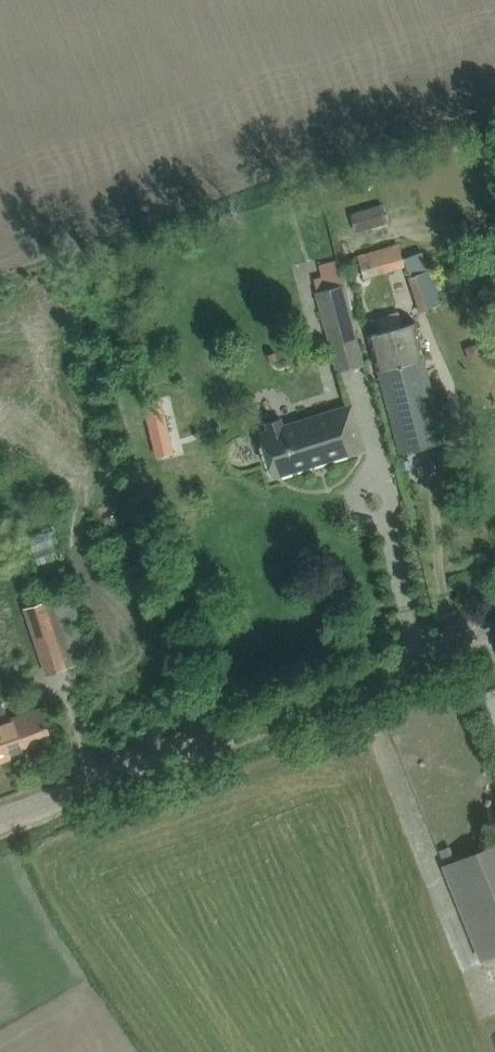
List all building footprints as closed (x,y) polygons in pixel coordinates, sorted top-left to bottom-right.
[(379,205),(354,212),(360,232),(385,224),(379,205)] [(374,253),(358,257),(364,280),(380,275),(374,253)] [(406,259),(421,313),(438,308),(423,254),(406,259)] [(312,276),(315,292),(343,285),(336,257),(319,262),(322,273),(312,276)] [(343,285),(315,292),(337,373),(365,365),(343,285)] [(415,322),(370,333),(395,432),(401,453),(445,441),(440,420),(415,322)] [(144,407),(154,444),(170,440),(161,403),(144,407)] [(274,477),(366,449),(352,404),(283,426),(281,418),(267,423),(269,430),(260,433),(274,477)] [(170,440),(154,444),(157,458),(174,453),(170,440)] [(37,569),(64,562),(56,533),(29,541),(37,569)] [(71,596),(27,610),(47,670),(90,656),(71,596)] [(11,758),(53,743),(41,709),(9,720),(3,703),(0,704),(0,725),(11,758)] [(11,758),(0,725),(0,762),(11,758)] [(483,959),(494,954),(494,845),(445,866),(483,959)] [(452,846),(440,850),(443,860),(455,856),(452,846)]
